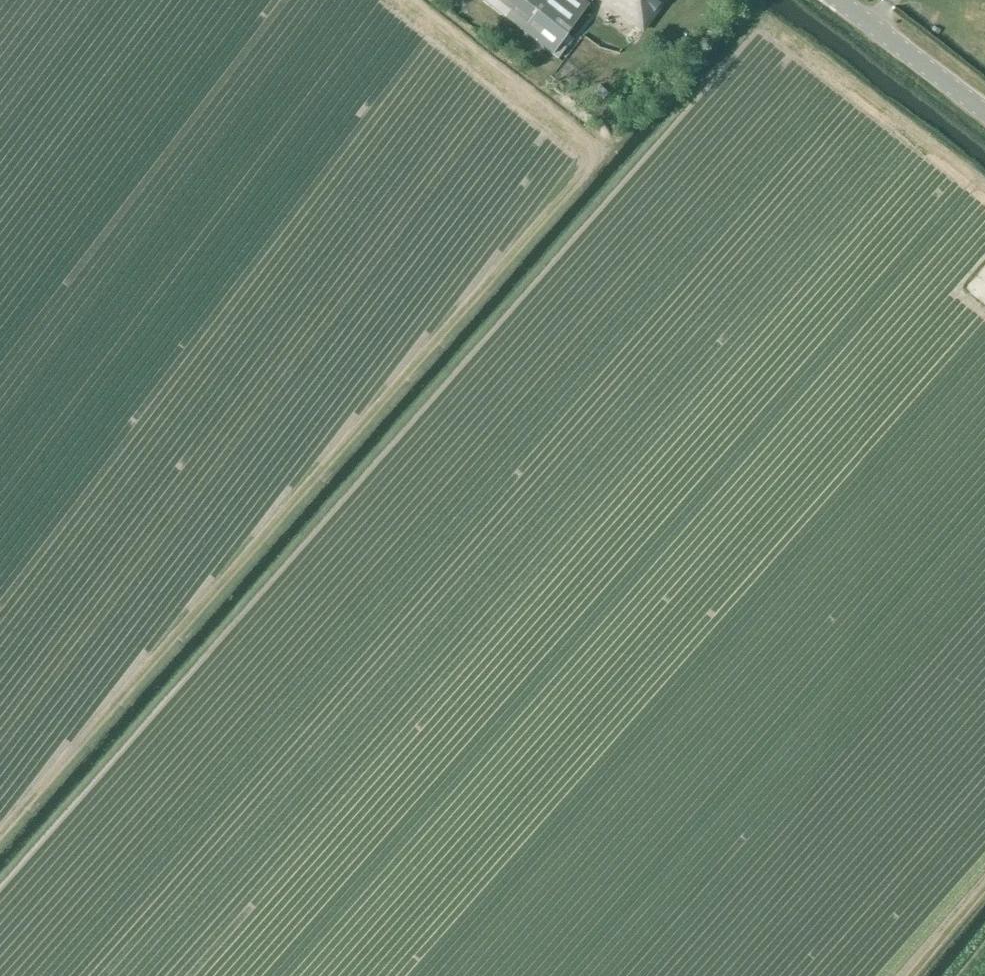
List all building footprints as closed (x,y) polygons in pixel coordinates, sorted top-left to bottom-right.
[(552,55),(559,46),(590,5),(593,0),(482,0),(552,55)] [(641,32),(664,0),(599,0),(641,32)] [(559,46),(552,55),(558,60),(565,51),(559,46)]
